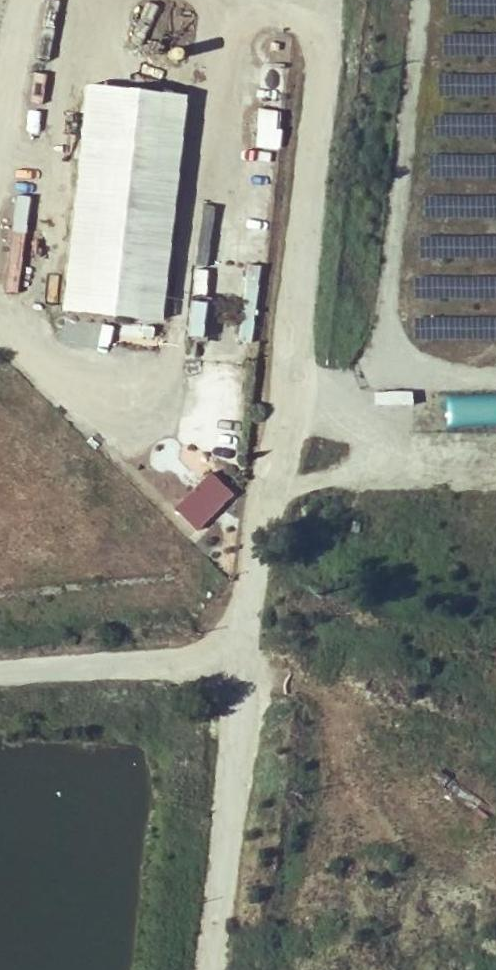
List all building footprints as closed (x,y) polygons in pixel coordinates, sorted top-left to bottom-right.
[(185,95),(85,85),(61,310),(161,320),(185,95)] [(258,107),(255,147),(278,148),(281,109),(258,107)] [(15,161),(19,148),(0,143),(0,157),(15,161)] [(206,469),(174,510),(201,531),(233,490),(206,469)]
